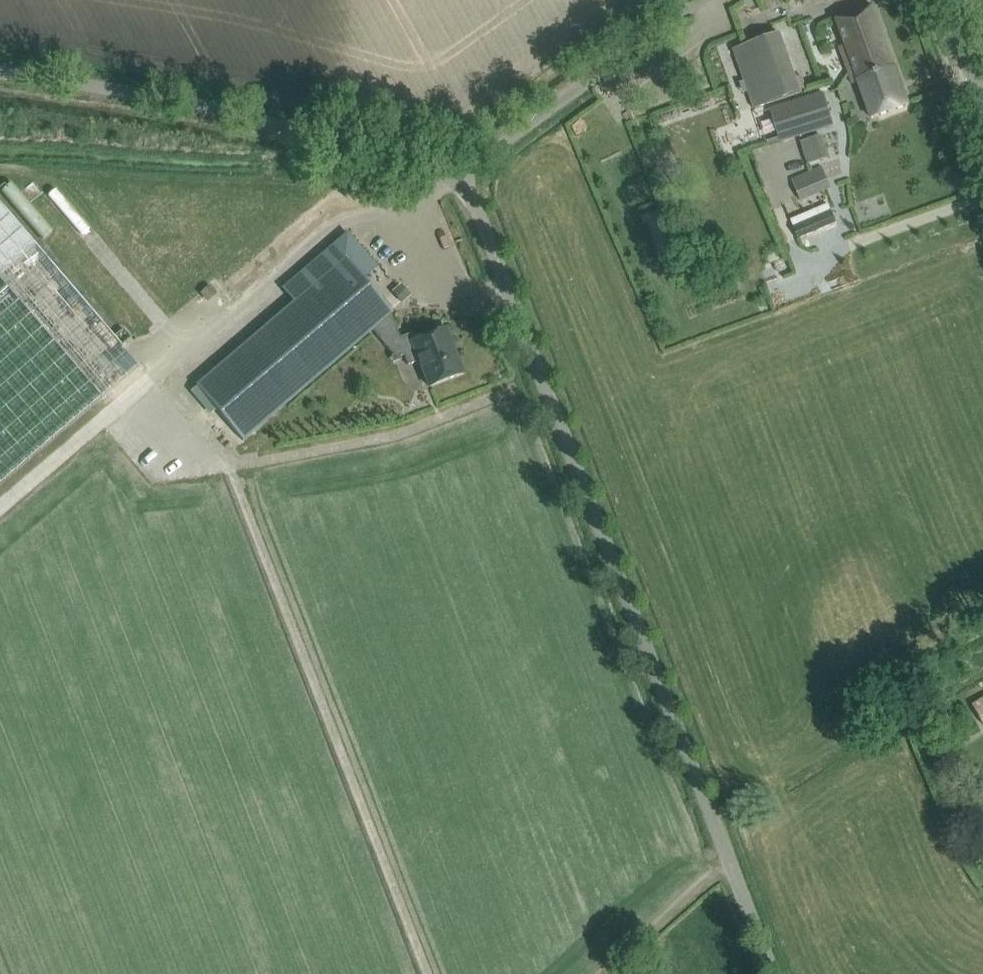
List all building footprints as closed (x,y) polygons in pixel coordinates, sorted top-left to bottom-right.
[(873,6),(854,12),(836,19),(872,118),(909,104),(873,6)] [(781,32),(733,49),(755,108),(802,91),(781,32)] [(772,107),(770,107),(780,141),(782,140),(801,135),(833,125),(823,91),(791,101),(772,107)] [(820,134),(800,141),(807,164),(828,157),(820,134)] [(831,188),(822,166),(791,179),(800,202),(831,188)] [(807,221),(794,227),(799,239),(837,223),(831,208),(829,203),(804,214),(807,221)] [(138,365),(0,204),(0,484),(138,365)] [(294,302),(196,387),(209,402),(243,441),(372,330),(392,354),(394,359),(404,355),(408,365),(419,361),(429,387),(445,380),(464,373),(456,354),(453,355),(443,329),(413,341),(410,334),(400,338),(397,329),(398,328),(389,316),(392,313),(364,280),(378,269),(348,234),(283,289),(294,302)] [(209,283),(199,292),(206,300),(216,292),(209,283)] [(396,292),(386,300),(395,311),(405,303),(396,292)] [(973,704),(982,723),(982,699),(973,704)]
